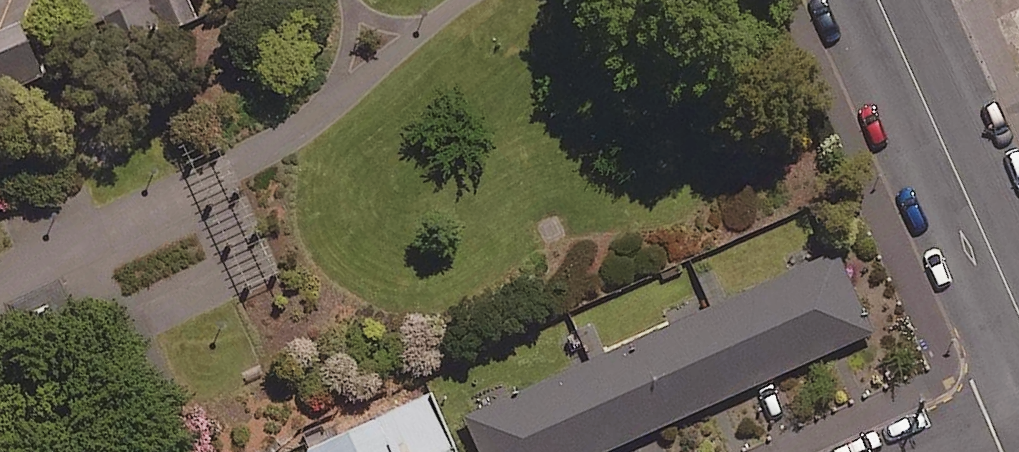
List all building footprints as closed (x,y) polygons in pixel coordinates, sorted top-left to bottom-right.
[(39,79),(16,29),(0,36),(0,96),(39,79)] [(463,419),(478,451),(614,451),(874,337),(837,254),(463,419)] [(306,451),(454,451),(429,397),(306,451)]
